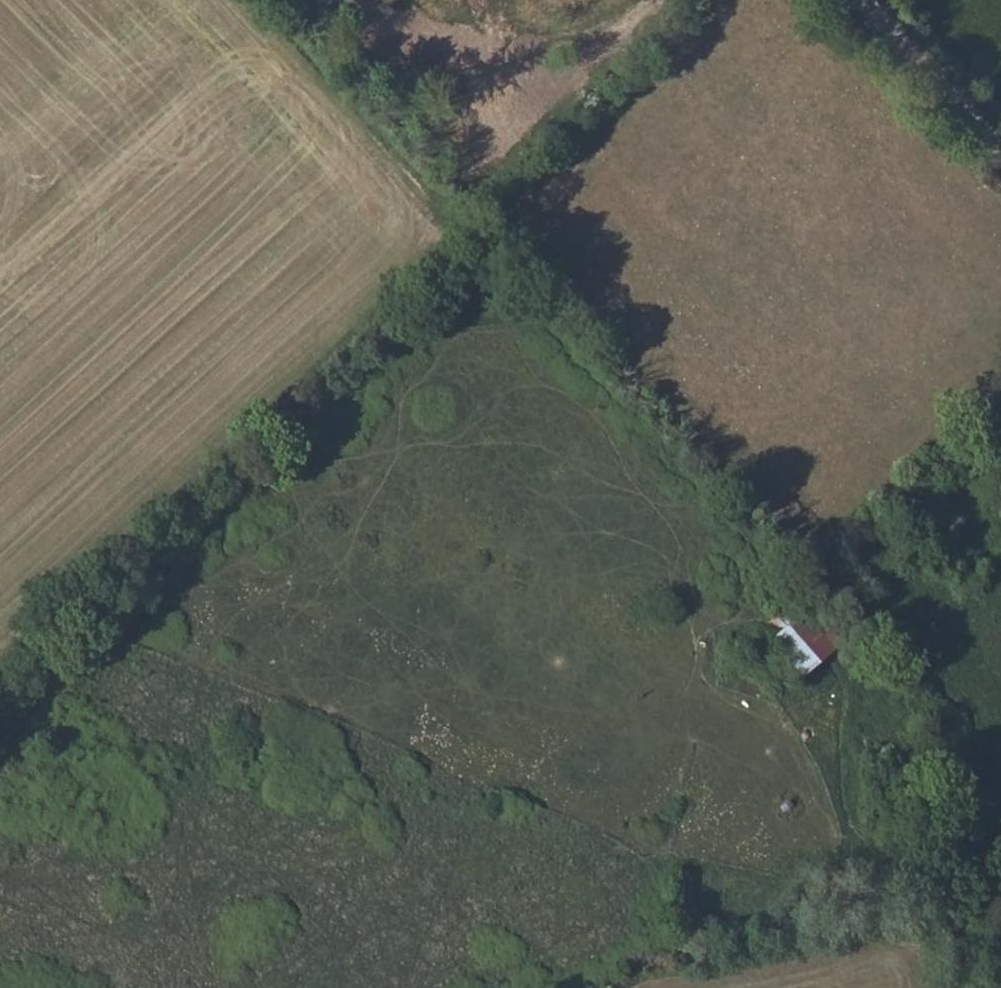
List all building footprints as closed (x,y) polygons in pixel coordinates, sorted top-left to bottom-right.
[(794,651),(827,686),(874,640),(842,606),(794,651)]
